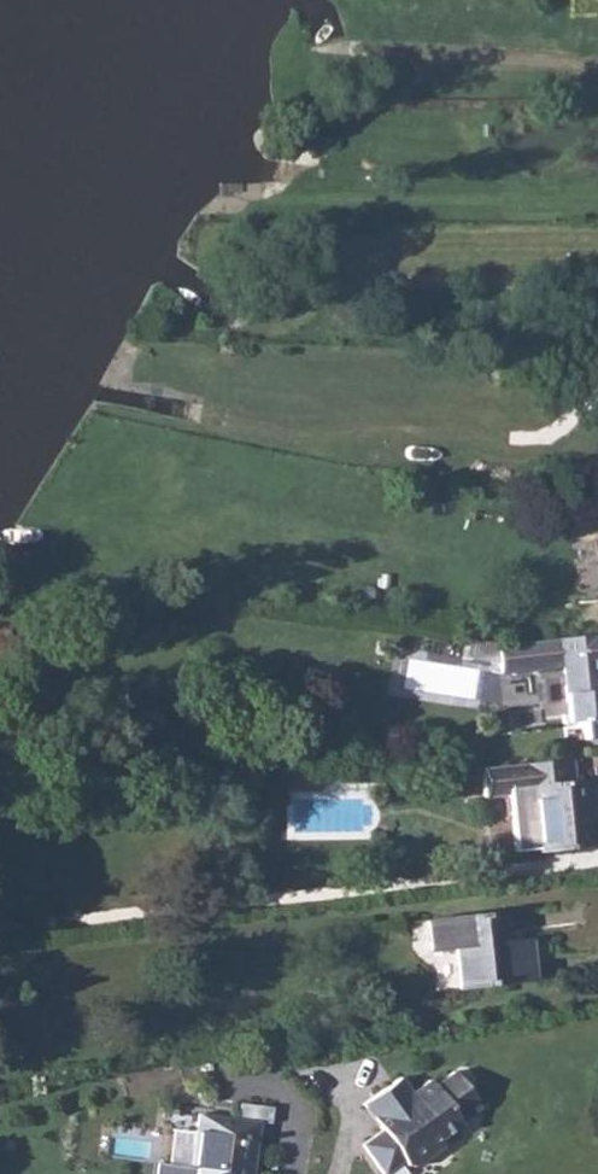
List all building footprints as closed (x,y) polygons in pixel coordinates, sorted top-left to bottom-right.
[(495,650),(497,677),(555,674),(561,730),(575,729),(578,747),(597,746),(597,726),(593,683),(597,681),(597,639),(495,650)] [(568,764),(480,773),(483,801),(505,799),(511,856),(537,853),(537,857),(590,851),(582,785),(570,785),(568,764)] [(506,947),(505,916),(426,925),(430,955),(453,955),(458,999),(530,992),(526,945),(506,947)] [(432,1067),(413,1081),(408,1075),(391,1090),(377,1075),(342,1103),(363,1129),(343,1145),(365,1173),(367,1173),(386,1158),(394,1165),(414,1152),(415,1142),(442,1120),(441,1116),(460,1101),(432,1067)] [(276,1108),(240,1103),(237,1133),(200,1113),(197,1132),(177,1129),(172,1166),(161,1164),(160,1173),(256,1173),(263,1121),(274,1122),(276,1108)]
